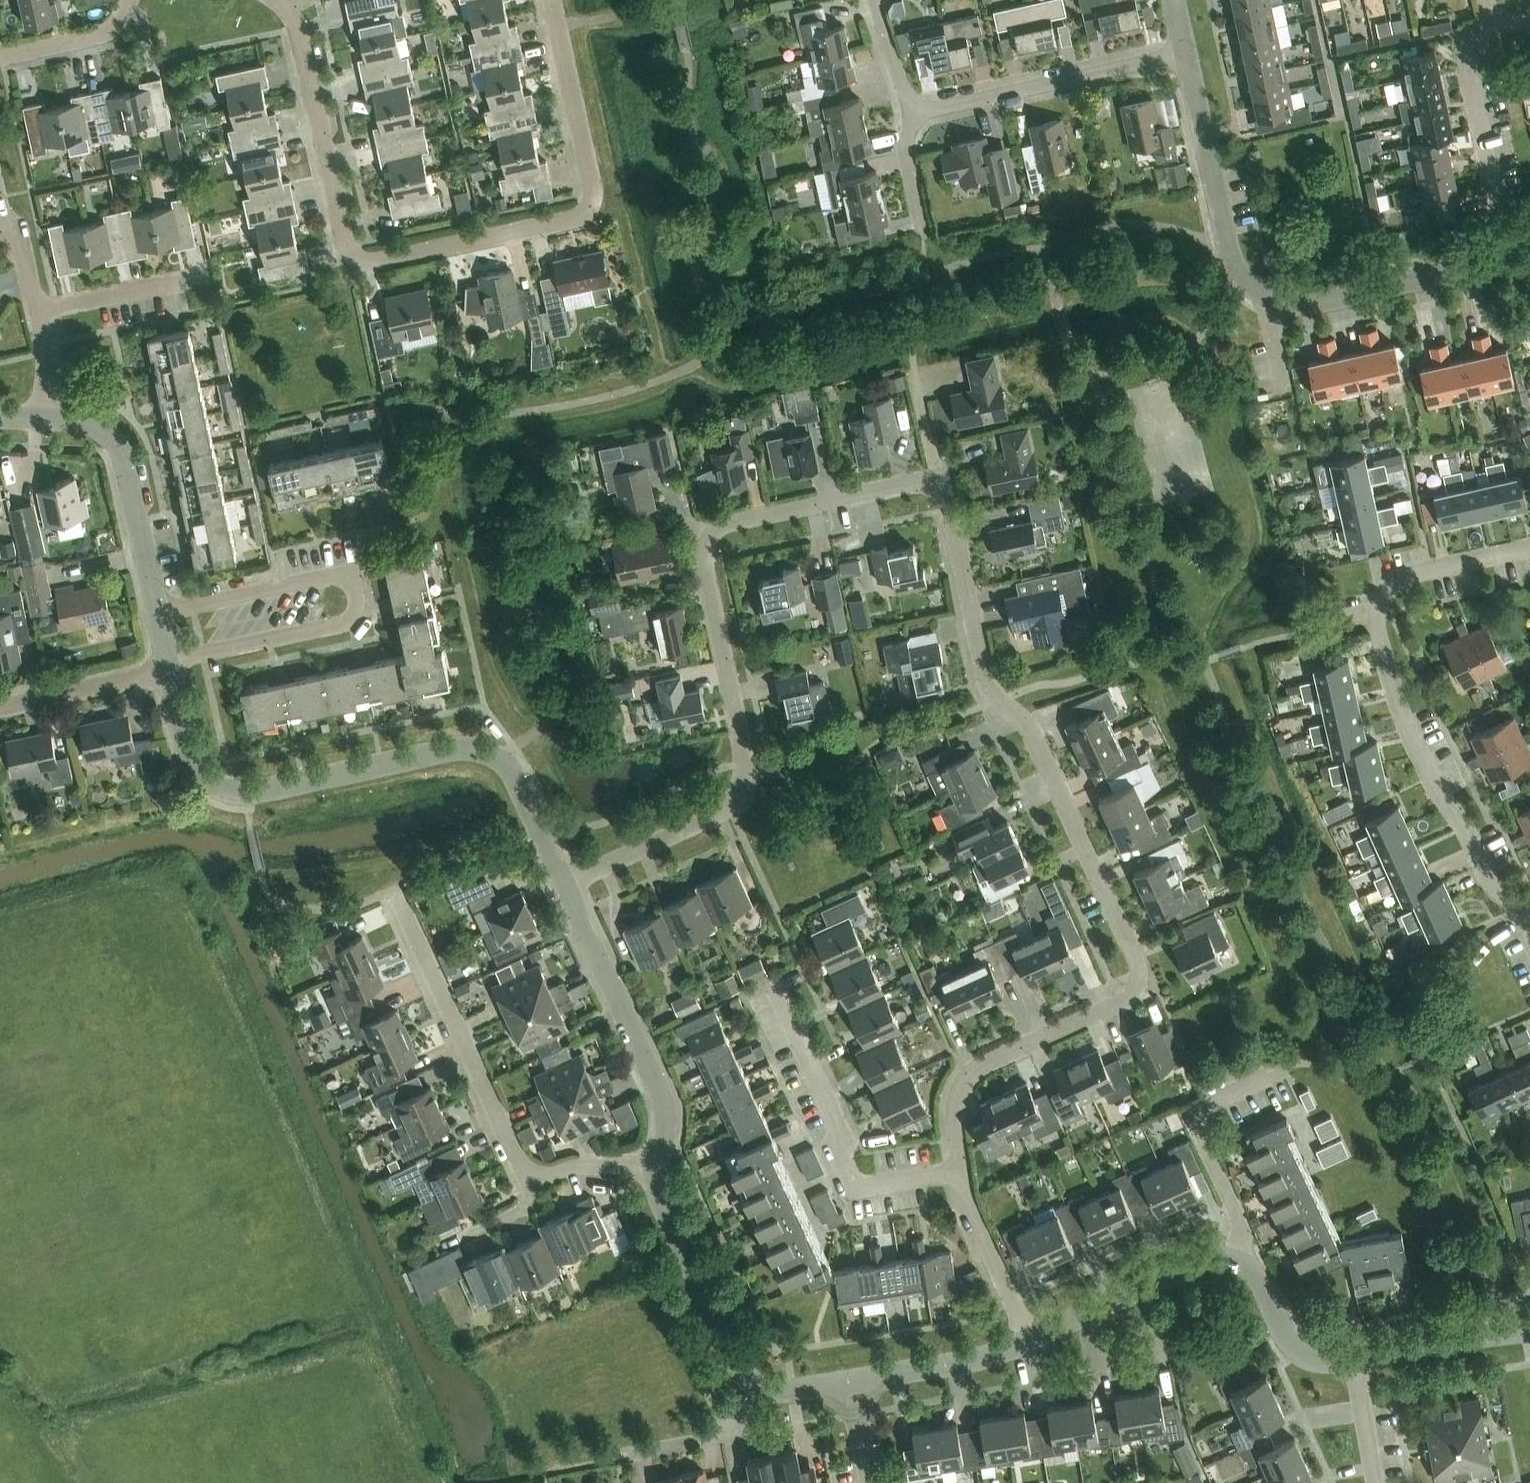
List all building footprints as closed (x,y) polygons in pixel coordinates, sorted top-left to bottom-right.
[(23,5),(27,25),(64,18),(60,0),(44,0),(23,5)] [(407,35),(402,13),(399,14),(396,1),(379,4),(378,0),(345,0),(347,11),(352,33),(359,31),(362,44),(397,37),(407,35)] [(472,20),(506,13),(503,0),(467,0),(472,20)] [(793,6),(792,0),(781,0),(769,2),(770,11),(793,6)] [(906,14),(902,0),(899,0),(893,1),(893,2),(889,9),(891,17),(906,14)] [(1038,51),(1057,46),(1051,18),(1066,14),(1063,0),(1041,0),(1028,3),(1038,51)] [(1082,11),(1097,7),(1104,36),(1123,32),(1115,0),(1079,0),(1082,11)] [(1123,32),(1141,27),(1135,0),(1115,0),(1123,32)] [(1271,5),(1270,0),(1232,0),(1235,12),(1271,5)] [(1311,0),(1302,0),(1305,12),(1314,10),(1311,0)] [(1019,55),(1038,51),(1028,3),(993,11),(997,30),(1013,26),(1019,55)] [(1275,26),(1271,5),(1235,12),(1240,34),(1275,26)] [(824,29),(821,18),(819,7),(794,12),(797,24),(801,45),(811,43),(814,58),(849,50),(843,25),(824,29)] [(509,26),(506,13),(472,20),(476,41),(469,42),(472,56),(521,45),(516,24),(509,26)] [(943,22),(954,69),(972,65),(966,37),(982,33),(977,14),(943,22)] [(745,17),(731,20),(734,36),(749,32),(745,17)] [(1450,19),(1435,22),(1437,30),(1452,27),(1450,19)] [(954,69),(943,22),(909,29),(913,49),(929,45),(935,74),(954,69)] [(1423,33),(1437,30),(1435,22),(1421,25),(1423,33)] [(1308,25),(1311,40),(1320,38),(1316,23),(1308,25)] [(1280,47),(1275,26),(1240,34),(1244,55),(1280,47)] [(1408,28),(1393,32),(1395,40),(1410,36),(1408,28)] [(1381,43),(1395,40),(1393,32),(1379,35),(1381,43)] [(401,57),(397,37),(362,44),(365,58),(358,59),(362,80),(411,69),(408,56),(401,57)] [(1323,53),(1320,38),(1311,40),(1314,55),(1323,53)] [(1366,38),(1351,41),(1353,49),(1367,46),(1366,38)] [(1338,52),(1353,49),(1351,41),(1337,43),(1338,52)] [(525,66),(521,45),(472,56),(475,70),(482,68),(487,88),(521,81),(518,67),(525,66)] [(1284,68),(1280,47),(1244,55),(1249,76),(1284,68)] [(1399,56),(1404,78),(1439,71),(1434,49),(1399,56)] [(814,58),(817,73),(803,76),(806,86),(801,87),(803,99),(832,92),(833,92),(830,81),(855,76),(849,50),(814,58)] [(1354,87),(1349,61),(1340,63),(1345,89),(1354,87)] [(226,88),(231,108),(265,101),(262,87),(269,86),(265,64),(216,75),(219,89),(226,88)] [(1316,67),(1320,82),(1329,81),(1326,65),(1316,67)] [(1289,89),(1284,68),(1249,76),(1253,97),(1289,89)] [(414,83),(411,69),(362,80),(367,101),(374,99),(377,112),(411,105),(407,84),(414,83)] [(1439,71),(1404,78),(1404,79),(1397,80),(1397,83),(1395,83),(1399,101),(1444,92),(1439,71)] [(127,92),(135,126),(155,122),(157,129),(171,126),(161,77),(139,82),(141,89),(127,92)] [(524,94),(521,81),(487,88),(491,109),(484,110),(487,124),(536,113),(531,92),(524,94)] [(1329,81),(1320,82),(1323,96),(1332,94),(1329,81)] [(747,85),(751,108),(763,105),(759,82),(747,85)] [(457,84),(451,85),(453,96),(464,93),(463,87),(457,84)] [(113,88),(92,92),(102,141),(116,138),(115,131),(135,126),(127,92),(114,95),(113,88)] [(1253,97),(1258,119),(1273,115),(1276,127),(1312,119),(1308,105),(1293,109),(1289,89),(1253,97)] [(73,104),(59,106),(67,141),(87,137),(89,144),(102,141),(92,92),(71,97),(73,104)] [(832,92),(803,99),(806,111),(810,110),(812,117),(807,118),(811,135),(820,133),(865,123),(860,98),(835,103),(832,92)] [(1413,120),(1448,113),(1444,92),(1399,101),(1403,122),(1413,120)] [(1350,112),(1359,110),(1356,94),(1347,96),(1350,112)] [(1152,99),(1122,106),(1131,148),(1154,143),(1156,151),(1158,162),(1178,157),(1176,147),(1170,124),(1158,126),(1152,99)] [(268,114),(265,101),(231,108),(235,128),(228,130),(231,144),(280,133),(275,112),(268,114)] [(46,145),(67,141),(59,106),(46,109),(45,102),(23,107),(34,155),(48,152),(46,145)] [(416,125),(411,105),(377,112),(380,126),(373,127),(378,148),(426,137),(423,124),(416,125)] [(1359,110),(1350,112),(1353,126),(1362,124),(1359,110)] [(540,134),(536,113),(487,124),(490,137),(497,136),(502,156),(536,149),(533,135),(540,134)] [(1413,120),(1415,132),(1407,133),(1409,143),(1453,134),(1448,113),(1413,120)] [(193,117),(182,119),(184,130),(195,127),(193,117)] [(1040,168),(1070,162),(1061,119),(1030,126),(1039,164),(1027,167),(1032,190),(1044,188),(1040,168)] [(820,149),(824,171),(849,165),(846,154),(871,148),(865,123),(820,133),(823,149),(820,149)] [(284,154),(280,133),(231,144),(234,157),(241,156),(246,176),(280,169),(277,155),(284,154)] [(1356,139),(1360,154),(1368,153),(1368,152),(1382,149),(1379,134),(1356,139)] [(1409,143),(1414,165),(1450,157),(1445,136),(1453,135),(1453,134),(1409,143)] [(429,151),(426,137),(378,148),(382,169),(389,167),(392,180),(426,173),(422,153),(429,151)] [(1016,196),(1009,166),(1004,143),(987,146),(985,137),(953,144),(955,151),(942,154),(947,178),(960,175),(962,182),(992,176),(998,200),(1016,196)] [(180,142),(167,145),(170,162),(183,159),(182,154),(180,142)] [(767,148),(759,150),(762,163),(770,162),(775,161),(772,147),(767,148)] [(536,149),(502,156),(506,177),(499,178),(502,192),(551,182),(546,160),(539,162),(536,149)] [(476,152),(468,153),(470,161),(478,160),(476,152)] [(139,153),(127,156),(130,169),(142,167),(139,153)] [(1371,167),(1368,153),(1360,154),(1363,168),(1371,167)] [(1414,165),(1419,186),(1454,178),(1450,157),(1414,165)] [(485,176),(482,161),(469,164),(473,179),(485,176)] [(1185,161),(1165,166),(1169,185),(1189,181),(1185,161)] [(833,207),(847,204),(882,196),(876,171),(856,175),(854,163),(849,165),(824,171),(829,192),(833,207)] [(81,166),(72,168),(75,180),(83,178),(81,166)] [(283,182),(280,169),(246,176),(250,197),(243,198),(246,212),(295,201),(290,180),(283,182)] [(426,173),(392,180),(395,194),(388,195),(393,217),(441,206),(438,192),(431,193),(426,173)] [(1459,200),(1454,178),(1419,186),(1423,207),(1459,200)] [(1374,179),(1365,181),(1369,197),(1377,195),(1377,194),(1374,179)] [(1377,195),(1369,197),(1372,211),(1380,209),(1377,195)] [(153,211),(160,245),(173,242),(175,249),(196,245),(186,196),(172,199),(173,206),(153,211)] [(847,204),(850,218),(834,222),(839,244),(870,237),(868,226),(887,221),(882,196),(847,204)] [(504,197),(496,199),(498,208),(507,207),(504,197)] [(299,222),(295,201),(246,212),(249,225),(256,224),(261,244),(295,237),(292,223),(299,222)] [(1025,202),(1004,206),(1006,220),(1027,215),(1025,202)] [(780,206),(772,208),(775,220),(783,218),(786,217),(784,206),(780,206)] [(131,208),(117,211),(128,259),(148,255),(147,248),(160,245),(153,211),(132,215),(131,208)] [(105,221),(85,225),(92,260),(105,257),(107,264),(128,259),(117,211),(104,214),(105,221)] [(1433,211),(1418,214),(1420,226),(1435,222),(1433,211)] [(79,262),(92,260),(85,225),(64,230),(63,223),(49,226),(59,274),(80,270),(79,262)] [(295,237),(261,244),(265,264),(258,266),(261,280),(310,270),(305,248),(298,250),(295,237)] [(601,251),(555,261),(562,293),(591,287),(595,302),(611,299),(608,283),(601,251)] [(465,306),(487,313),(490,323),(522,316),(512,270),(480,277),(481,285),(467,288),(467,286),(466,286),(465,306)] [(402,337),(435,330),(426,289),(387,297),(391,318),(370,323),(377,354),(404,348),(402,337)] [(562,293),(544,297),(547,310),(551,329),(554,328),(555,333),(568,330),(567,325),(569,325),(565,309),(562,293)] [(539,312),(527,314),(534,346),(546,343),(539,312)] [(1368,330),(1380,382),(1401,377),(1394,343),(1380,346),(1376,328),(1368,330)] [(148,338),(151,352),(154,366),(195,357),(189,329),(148,338)] [(1364,349),(1351,352),(1358,387),(1380,382),(1368,330),(1360,332),(1364,349)] [(221,374),(229,372),(230,372),(221,332),(213,333),(221,374)] [(1480,336),(1492,388),(1514,383),(1506,348),(1492,351),(1489,334),(1480,336)] [(1476,355),(1463,358),(1471,392),(1492,388),(1480,336),(1472,338),(1476,355)] [(1334,338),(1326,340),(1337,391),(1358,387),(1351,352),(1338,355),(1334,338)] [(1315,396),(1337,391),(1326,340),(1318,341),(1321,359),(1308,362),(1315,396)] [(1446,343),(1438,345),(1450,397),(1471,392),(1463,358),(1450,361),(1446,343)] [(1428,402),(1450,397),(1438,345),(1430,347),(1434,365),(1420,368),(1428,402)] [(201,386),(198,372),(195,357),(154,366),(160,395),(201,386)] [(961,424),(1007,415),(1001,385),(998,385),(993,357),(968,361),(974,390),(955,394),(961,424)] [(1304,363),(1291,366),(1293,375),(1306,372),(1304,363)] [(390,368),(380,370),(385,393),(403,389),(401,380),(393,382),(390,368)] [(788,390),(796,423),(821,418),(813,384),(788,390)] [(207,414),(204,400),(201,386),(160,395),(166,423),(207,414)] [(1525,386),(1518,388),(1523,409),(1529,408),(1529,403),(1525,386)] [(233,430),(242,428),(233,388),(224,390),(233,430)] [(888,454),(884,437),(897,434),(890,399),(865,405),(868,419),(851,422),(859,460),(888,454)] [(369,416),(367,408),(327,417),(329,425),(369,416)] [(743,412),(723,416),(726,430),(746,426),(743,412)] [(213,443),(210,429),(207,414),(166,423),(172,452),(213,443)] [(761,417),(752,418),(755,431),(763,430),(761,417)] [(1526,419),(1518,421),(1520,429),(1528,427),(1526,419)] [(312,429),(311,420),(270,429),(272,438),(312,429)] [(1065,430),(1063,420),(1048,423),(1050,433),(1065,430)] [(992,491),(1039,481),(1033,452),(1032,452),(1027,429),(1002,434),(1007,458),(986,462),(992,491)] [(720,490),(747,484),(741,457),(753,454),(748,430),(730,434),(733,448),(712,453),(716,472),(702,475),(706,492),(719,489),(720,490)] [(645,467),(655,465),(655,466),(673,462),(666,433),(621,443),(620,442),(598,447),(605,478),(616,476),(624,513),(654,507),(645,467)] [(775,474),(791,471),(792,475),(818,469),(810,434),(784,439),(785,443),(770,447),(775,474)] [(392,481),(383,440),(355,446),(364,487),(392,481)] [(1514,440),(1502,443),(1504,455),(1517,452),(1514,440)] [(219,471),(216,457),(213,443),(172,452),(178,480),(219,471)] [(245,487),(254,485),(245,445),(236,447),(245,487)] [(1455,445),(1446,447),(1448,456),(1452,455),(1457,454),(1455,445)] [(355,446),(340,449),(326,452),(335,493),(364,487),(355,446)] [(326,452),(312,455),(298,458),(307,499),(335,493),(326,452)] [(1330,461),(1335,482),(1386,471),(1404,467),(1401,454),(1384,458),(1385,463),(1367,467),(1364,453),(1330,461)] [(1492,454),(1484,456),(1485,464),(1494,462),(1492,454)] [(298,458),(283,461),(269,465),(278,506),(307,499),(298,458)] [(1494,463),(1505,514),(1527,509),(1520,475),(1507,478),(1503,461),(1494,463)] [(1489,482),(1477,484),(1484,519),(1505,514),(1494,463),(1485,465),(1489,482)] [(1461,470),(1452,472),(1463,523),(1484,519),(1477,484),(1465,487),(1461,470)] [(225,500),(222,486),(219,471),(178,480),(184,508),(225,500)] [(1388,479),(1386,471),(1335,482),(1339,504),(1374,496),(1371,483),(1388,479)] [(1441,528),(1463,523),(1452,472),(1443,474),(1446,491),(1433,494),(1441,528)] [(45,525),(57,523),(61,539),(84,534),(81,518),(89,516),(85,498),(80,500),(75,477),(57,481),(58,487),(38,491),(45,525)] [(1047,546),(1043,530),(1065,526),(1058,494),(1028,501),(1032,521),(991,529),(997,557),(1047,546)] [(1339,504),(1344,525),(1396,513),(1394,505),(1376,509),(1374,496),(1339,504)] [(1284,499),(1277,501),(1279,513),(1287,512),(1284,499)] [(231,528),(228,514),(225,500),(184,508),(190,537),(231,528)] [(10,507),(22,556),(46,551),(34,501),(10,507)] [(257,501),(248,503),(257,543),(265,541),(257,501)] [(1398,521),(1396,513),(1344,525),(1349,547),(1383,539),(1380,525),(1398,521)] [(237,557),(234,543),(231,528),(190,537),(196,565),(237,557)] [(674,570),(667,539),(666,537),(619,547),(627,580),(674,570)] [(16,553),(13,540),(0,543),(0,547),(2,556),(16,553)] [(432,540),(419,543),(421,552),(434,550),(432,540)] [(892,578),(893,582),(896,592),(927,586),(924,570),(918,571),(914,550),(913,546),(909,547),(888,552),(887,547),(872,550),(878,581),(892,578)] [(450,685),(428,582),(423,557),(386,565),(405,655),(241,691),(249,728),(450,685)] [(23,575),(32,614),(50,610),(47,598),(54,597),(45,560),(22,565),(22,562),(7,566),(10,578),(23,575)] [(1093,565),(1085,567),(1087,574),(1095,573),(1093,565)] [(805,597),(802,582),(799,566),(783,569),(784,574),(763,579),(759,579),(760,583),(765,605),(760,606),(763,621),(794,614),(791,600),(805,597)] [(1013,629),(1030,625),(1034,644),(1069,636),(1059,591),(1084,585),(1080,567),(1049,574),(1052,587),(1006,598),(1013,629)] [(837,571),(812,577),(819,608),(844,603),(837,571)] [(593,612),(622,606),(617,585),(588,591),(593,612)] [(64,627),(110,617),(104,586),(74,592),(73,586),(56,589),(64,627)] [(21,660),(12,617),(26,614),(20,589),(0,593),(0,655),(2,654),(4,664),(21,660)] [(851,597),(853,622),(869,620),(868,595),(851,597)] [(604,635),(655,624),(661,654),(691,648),(682,607),(652,613),(650,601),(599,612),(604,635)] [(1459,623),(1475,656),(1497,646),(1487,625),(1469,633),(1463,621),(1459,623)] [(1453,666),(1475,656),(1459,623),(1455,625),(1461,636),(1443,645),(1453,666)] [(906,637),(906,640),(884,645),(889,668),(897,666),(904,697),(919,694),(918,689),(939,684),(939,685),(943,684),(942,680),(937,659),(942,657),(939,642),(916,647),(914,635),(906,637)] [(841,664),(853,661),(847,638),(836,641),(841,664)] [(136,640),(122,643),(124,655),(138,652),(136,640)] [(1475,656),(1490,689),(1494,687),(1489,676),(1506,668),(1497,646),(1475,656)] [(1490,689),(1475,656),(1453,666),(1463,688),(1481,679),(1486,691),(1490,689)] [(1299,683),(1301,692),(1353,681),(1348,659),(1313,667),(1316,680),(1299,683)] [(815,717),(831,713),(824,682),(810,685),(807,671),(775,678),(779,693),(784,692),(788,713),(788,714),(789,717),(793,717),(793,716),(814,712),(815,717)] [(705,715),(700,690),(684,693),(680,675),(657,680),(666,724),(705,715)] [(1357,701),(1353,681),(1301,692),(1303,702),(1320,698),(1323,709),(1357,701)] [(1066,726),(1077,750),(1114,733),(1107,718),(1118,712),(1109,691),(1084,702),(1090,715),(1066,726)] [(1288,697),(1277,699),(1279,711),(1290,708),(1288,697)] [(1362,722),(1357,701),(1323,709),(1326,722),(1309,726),(1311,734),(1362,722)] [(885,702),(871,705),(875,720),(888,717),(885,702)] [(409,705),(401,706),(403,715),(411,713),(409,705)] [(144,771),(158,768),(156,763),(153,745),(151,738),(130,743),(125,716),(84,724),(91,757),(114,753),(117,764),(141,759),(144,771)] [(1529,736),(1529,731),(1522,735),(1513,717),(1492,727),(1502,749),(1529,736)] [(330,722),(322,724),(324,732),(332,730),(330,722)] [(1366,743),(1362,722),(1311,734),(1313,744),(1330,740),(1333,753),(1343,751),(1342,750),(1367,744),(1366,743)] [(347,723),(337,725),(339,733),(349,731),(347,723)] [(1469,764),(1502,749),(1492,727),(1470,737),(1479,755),(1467,760),(1469,764)] [(260,730),(252,731),(253,740),(262,738),(260,730)] [(52,784),(73,780),(68,756),(56,759),(51,731),(7,741),(14,774),(49,767),(52,784)] [(1282,732),(1273,736),(1275,739),(1277,744),(1286,742),(1282,732)] [(1121,747),(1114,733),(1077,750),(1088,773),(1112,762),(1118,775),(1149,761),(1148,760),(1150,759),(1146,750),(1138,754),(1132,742),(1121,747)] [(1502,749),(1512,770),(1529,762),(1529,753),(1525,743),(1529,741),(1529,736),(1502,749)] [(1286,742),(1277,744),(1282,754),(1289,752),(1290,751),(1292,749),(1290,741),(1286,742)] [(1330,774),(1381,763),(1376,741),(1366,743),(1367,744),(1342,750),(1343,751),(1345,762),(1328,765),(1330,774)] [(161,743),(153,745),(156,763),(164,761),(161,743)] [(896,746),(878,755),(884,769),(903,760),(896,746)] [(950,787),(951,788),(985,772),(975,750),(953,760),(948,749),(922,761),(932,782),(937,793),(950,787)] [(1512,770),(1502,749),(1469,764),(1471,768),(1482,763),(1491,780),(1512,770)] [(1110,822),(1144,807),(1142,802),(1160,785),(1149,761),(1118,775),(1115,776),(1121,789),(1099,799),(1110,822)] [(1386,785),(1381,763),(1330,774),(1332,784),(1349,780),(1352,793),(1386,785)] [(1322,776),(1329,774),(1328,766),(1320,767),(1322,776)] [(985,772),(951,788),(956,800),(939,808),(948,828),(978,814),(973,803),(995,793),(985,772)] [(70,793),(73,806),(83,803),(80,790),(70,793)] [(1347,800),(1322,812),(1327,823),(1353,812),(1347,800)] [(1371,832),(1355,840),(1359,848),(1407,827),(1398,806),(1366,820),(1371,832)] [(1173,838),(1167,825),(1169,823),(1164,811),(1149,818),(1144,807),(1110,822),(1121,846),(1143,836),(1148,849),(1173,838)] [(1517,814),(1525,832),(1513,837),(1515,841),(1529,835),(1529,808),(1517,814)] [(978,848),(984,860),(1019,844),(1008,821),(993,827),(988,817),(980,821),(953,833),(963,855),(978,848)] [(1407,827),(1359,848),(1363,857),(1379,850),(1384,860),(1416,846),(1407,827)] [(1515,841),(1517,845),(1529,840),(1529,843),(1529,835),(1515,841)] [(1134,873),(1144,895),(1179,878),(1174,866),(1188,859),(1179,839),(1154,851),(1159,861),(1134,873)] [(1019,844),(984,860),(990,873),(977,879),(988,902),(1012,891),(1007,878),(1030,868),(1019,844)] [(1389,872),(1373,879),(1377,887),(1425,866),(1416,846),(1384,860),(1389,872)] [(1425,866),(1377,887),(1381,896),(1397,889),(1402,901),(1411,897),(1411,896),(1434,886),(1433,885),(1425,866)] [(697,886),(716,926),(717,925),(715,921),(753,903),(737,868),(697,886)] [(468,899),(458,875),(444,881),(455,905),(468,899)] [(1179,878),(1144,895),(1153,916),(1179,904),(1184,915),(1209,904),(1200,884),(1185,890),(1179,878)] [(1054,879),(1043,884),(1049,898),(1060,892),(1054,879)] [(1416,907),(1400,914),(1400,915),(1404,924),(1452,901),(1442,880),(1433,885),(1434,886),(1411,896),(1411,897),(1416,907)] [(1341,886),(1347,901),(1351,900),(1359,895),(1353,881),(1341,886)] [(679,943),(716,926),(697,886),(696,887),(698,891),(661,908),(679,948),(681,947),(679,943)] [(1210,897),(1214,905),(1237,895),(1233,886),(1210,897)] [(469,901),(483,933),(495,927),(530,911),(521,890),(499,901),(494,890),(469,901)] [(866,954),(849,916),(863,909),(857,894),(821,911),(828,924),(813,931),(831,971),(866,954)] [(1452,901),(1404,924),(1408,931),(1423,924),(1429,936),(1461,922),(1452,901)] [(989,903),(981,907),(987,918),(994,914),(989,903)] [(640,966),(667,954),(679,948),(661,908),(660,909),(662,913),(623,930),(640,966)] [(1036,937),(1053,974),(1077,963),(1066,939),(1079,933),(1067,908),(1046,918),(1051,930),(1036,937)] [(1357,921),(1365,917),(1361,908),(1353,912),(1357,921)] [(498,963),(527,950),(522,939),(539,931),(530,911),(495,927),(500,937),(488,942),(498,963)] [(1216,951),(1230,944),(1215,911),(1188,924),(1194,937),(1173,946),(1190,982),(1209,973),(1208,971),(1222,964),(1216,951)] [(1383,919),(1372,924),(1378,937),(1389,932),(1383,919)] [(320,956),(325,965),(334,961),(340,974),(373,960),(362,936),(346,943),(340,930),(314,943),(320,956)] [(1016,932),(994,941),(1006,966),(1018,960),(1029,984),(1053,974),(1036,937),(1021,943),(1016,932)] [(979,962),(963,969),(980,1006),(1004,996),(993,972),(1006,966),(994,941),(973,951),(979,962)] [(1400,941),(1385,948),(1391,963),(1406,956),(1400,941)] [(539,949),(530,953),(533,961),(542,956),(539,949)] [(831,971),(848,1009),(884,992),(866,954),(831,971)] [(564,980),(549,987),(539,964),(527,970),(521,957),(510,962),(531,1007),(568,989),(564,980)] [(760,957),(738,967),(746,983),(767,973),(760,957)] [(335,991),(326,995),(338,1020),(347,1016),(374,1004),(368,990),(384,983),(373,960),(340,974),(330,979),(335,991)] [(509,1017),(531,1007),(510,962),(495,969),(501,981),(494,985),(509,1017)] [(956,1017),(980,1006),(963,969),(951,975),(949,969),(937,974),(933,965),(920,971),(933,999),(945,993),(956,1017)] [(912,970),(901,974),(905,983),(916,979),(912,970)] [(733,974),(715,982),(722,997),(739,989),(733,974)] [(473,994),(467,981),(455,987),(460,999),(473,994)] [(573,999),(573,998),(584,993),(580,984),(568,990),(568,989),(531,1007),(546,1039),(551,1052),(562,1047),(556,1034),(568,1028),(558,1006),(573,999)] [(679,1017),(701,1006),(694,990),(671,1000),(679,1017)] [(857,1051),(902,1031),(884,992),(848,1009),(865,1046),(856,1050),(857,1051)] [(743,1005),(739,997),(730,1001),(734,1009),(743,1005)] [(926,1002),(914,1007),(920,1021),(932,1015),(926,1002)] [(374,1004),(347,1016),(353,1030),(358,1039),(368,1035),(374,1048),(406,1033),(396,1010),(380,1017),(374,1004)] [(536,1043),(541,1056),(551,1052),(546,1039),(531,1007),(509,1017),(524,1049),(536,1043)] [(326,1008),(309,1016),(315,1028),(332,1020),(326,1008)] [(714,1008),(676,1026),(682,1039),(687,1036),(740,1149),(732,1152),(738,1167),(732,1169),(784,1282),(800,1274),(805,1285),(812,1282),(815,1288),(837,1284),(841,1306),(943,1289),(944,1295),(958,1293),(951,1251),(925,1255),(922,1237),(913,1239),(916,1257),(883,1262),(880,1244),(871,1246),(874,1264),(833,1270),(828,1260),(824,1262),(773,1152),(779,1149),(774,1138),(791,1131),(787,1122),(770,1130),(756,1099),(773,1091),(769,1083),(752,1091),(738,1060),(754,1052),(751,1044),(734,1052),(714,1008)] [(1174,1068),(1187,1062),(1171,1028),(1159,1034),(1156,1026),(1132,1037),(1149,1074),(1172,1064),(1174,1068)] [(902,1032),(902,1031),(857,1051),(875,1089),(910,1073),(893,1036),(902,1032)] [(374,1048),(379,1061),(366,1067),(371,1078),(374,1076),(380,1089),(407,1077),(401,1064),(417,1057),(406,1033),(374,1048)] [(1515,1033),(1507,1036),(1513,1048),(1520,1044),(1515,1033)] [(1520,1044),(1529,1066),(1529,1046),(1528,1041),(1520,1044)] [(572,1096),(610,1079),(609,1077),(605,1068),(590,1075),(580,1054),(573,1057),(567,1044),(562,1047),(551,1052),(557,1064),(558,1064),(572,1096)] [(942,1044),(930,1049),(934,1059),(946,1055),(942,1044)] [(1523,1102),(1529,1098),(1529,1066),(1520,1044),(1513,1048),(1520,1064),(1508,1070),(1523,1102)] [(1472,1063),(1480,1060),(1477,1055),(1474,1048),(1467,1052),(1472,1063)] [(1098,1050),(1076,1060),(1093,1097),(1104,1092),(1109,1102),(1134,1090),(1119,1057),(1104,1064),(1098,1050)] [(1130,1051),(1120,1056),(1124,1065),(1134,1061),(1130,1051)] [(1485,1051),(1477,1055),(1480,1060),(1481,1062),(1488,1058),(1485,1051)] [(535,1075),(545,1097),(530,1104),(535,1114),(572,1096),(558,1064),(557,1064),(551,1052),(541,1056),(547,1069),(535,1075)] [(1481,1062),(1503,1111),(1523,1102),(1508,1070),(1496,1075),(1488,1059),(1481,1062)] [(1093,1097),(1076,1060),(1055,1070),(1063,1088),(1052,1093),(1065,1122),(1087,1112),(1082,1102),(1093,1097)] [(1503,1111),(1481,1062),(1473,1066),(1481,1082),(1468,1088),(1482,1120),(1503,1111)] [(893,1129),(916,1118),(921,1128),(932,1123),(927,1113),(928,1112),(910,1073),(875,1089),(893,1129)] [(610,1118),(598,1093),(613,1086),(610,1079),(572,1096),(591,1136),(601,1131),(598,1124),(610,1118)] [(1003,1093),(1020,1130),(1031,1126),(1036,1137),(1062,1125),(1051,1101),(1038,1106),(1027,1083),(1003,1093)] [(358,1086),(345,1091),(349,1102),(362,1097),(358,1086)] [(381,1110),(381,1109),(383,1113),(389,1115),(392,1113),(397,1126),(440,1106),(431,1086),(403,1099),(399,1088),(376,1099),(381,1110)] [(1307,1109),(1316,1105),(1308,1089),(1299,1093),(1307,1109)] [(1010,1135),(1020,1130),(1003,1093),(980,1104),(991,1128),(978,1134),(989,1159),(1015,1147),(1010,1135)] [(591,1136),(572,1096),(535,1114),(540,1124),(555,1117),(565,1139),(577,1133),(580,1141),(591,1136)] [(629,1101),(613,1108),(619,1121),(635,1114),(629,1101)] [(440,1106),(397,1126),(402,1135),(394,1139),(404,1159),(426,1149),(422,1139),(449,1126),(440,1106)] [(1140,1110),(1128,1115),(1132,1122),(1143,1117),(1140,1110)] [(1322,1140),(1339,1132),(1331,1116),(1314,1124),(1322,1140)] [(1287,1118),(1246,1137),(1253,1151),(1246,1154),(1299,1266),(1315,1259),(1321,1270),(1342,1260),(1344,1264),(1350,1263),(1354,1287),(1356,1293),(1372,1290),(1371,1284),(1410,1276),(1401,1232),(1346,1243),(1339,1246),(1288,1136),(1294,1133),(1287,1118)] [(1109,1135),(1102,1138),(1106,1148),(1114,1144),(1109,1135)] [(1324,1166),(1349,1154),(1341,1138),(1316,1150),(1324,1166)] [(1162,1167),(1178,1202),(1198,1193),(1190,1175),(1201,1170),(1187,1140),(1168,1149),(1174,1162),(1162,1167)] [(552,1145),(541,1150),(546,1160),(557,1155),(552,1145)] [(808,1179),(825,1171),(813,1146),(796,1154),(808,1179)] [(397,1158),(388,1163),(391,1171),(401,1167),(397,1158)] [(422,1203),(473,1179),(464,1159),(437,1171),(432,1161),(409,1172),(423,1201),(421,1202),(422,1203)] [(1147,1166),(1128,1175),(1138,1198),(1149,1193),(1157,1212),(1178,1202),(1162,1167),(1150,1173),(1147,1166)] [(1026,1172),(1018,1176),(1023,1187),(1031,1184),(1026,1172)] [(1111,1190),(1099,1195),(1115,1231),(1136,1222),(1127,1203),(1138,1198),(1128,1175),(1108,1183),(1111,1190)] [(473,1179),(422,1203),(427,1213),(428,1213),(437,1232),(460,1222),(455,1211),(482,1199),(473,1179)] [(830,1227),(847,1219),(843,1211),(839,1213),(828,1189),(811,1197),(822,1221),(826,1219),(830,1227)] [(1084,1194),(1065,1203),(1076,1227),(1086,1222),(1095,1240),(1115,1231),(1099,1195),(1087,1201),(1084,1194)] [(1510,1200),(1514,1217),(1525,1215),(1529,1241),(1529,1196),(1510,1200)] [(580,1208),(540,1225),(556,1261),(610,1237),(594,1202),(592,1197),(577,1203),(580,1208)] [(1038,1223),(1037,1224),(1053,1259),(1074,1250),(1065,1231),(1076,1227),(1065,1203),(1054,1208),(1052,1206),(1034,1214),(1038,1223)] [(1360,1223),(1377,1215),(1373,1207),(1356,1215),(1360,1223)] [(1053,1259),(1037,1224),(1025,1229),(1022,1223),(1003,1232),(1013,1255),(1024,1250),(1033,1268),(1053,1259)] [(505,1246),(504,1246),(521,1287),(560,1270),(556,1261),(540,1225),(539,1226),(543,1234),(507,1250),(505,1246)] [(521,1287),(504,1246),(464,1264),(480,1300),(518,1283),(520,1287),(521,1287)] [(453,1265),(445,1268),(450,1281),(458,1277),(453,1265)] [(1231,1353),(1223,1357),(1227,1367),(1236,1363),(1231,1353)] [(1235,1399),(1240,1412),(1275,1396),(1266,1375),(1248,1383),(1243,1373),(1219,1383),(1228,1402),(1235,1399)] [(1159,1389),(1137,1393),(1144,1431),(1145,1431),(1146,1438),(1158,1436),(1159,1440),(1180,1436),(1179,1432),(1174,1407),(1163,1409),(1159,1389)] [(1107,1419),(1111,1444),(1132,1440),(1131,1433),(1144,1431),(1137,1393),(1115,1397),(1118,1417),(1107,1419)] [(1284,1416),(1275,1396),(1240,1412),(1245,1424),(1239,1427),(1247,1446),(1271,1435),(1266,1424),(1284,1416)] [(1436,1481),(1492,1471),(1479,1398),(1424,1408),(1436,1481)] [(1070,1404),(1076,1443),(1089,1440),(1091,1447),(1111,1444),(1107,1419),(1095,1421),(1092,1401),(1070,1404)] [(1039,1430),(1044,1455),(1064,1452),(1063,1445),(1076,1443),(1070,1404),(1048,1408),(1051,1428),(1039,1430)] [(1002,1416),(1009,1454),(1022,1452),(1023,1459),(1044,1455),(1039,1430),(1028,1432),(1024,1412),(1002,1416)] [(972,1442),(976,1467),(997,1463),(996,1456),(1009,1454),(1002,1416),(980,1420),(984,1440),(972,1442)] [(976,1467),(972,1442),(960,1444),(957,1424),(935,1428),(941,1466),(954,1463),(956,1471),(976,1467)] [(941,1466),(935,1428),(913,1431),(916,1451),(904,1453),(909,1479),(930,1475),(943,1473),(941,1466)] [(1268,1474),(1303,1458),(1294,1437),(1276,1446),(1271,1435),(1247,1446),(1256,1465),(1263,1462),(1268,1474)] [(1188,1440),(1176,1443),(1183,1471),(1195,1468),(1188,1440)] [(1243,1458),(1251,1455),(1247,1446),(1239,1450),(1243,1458)] [(777,1482),(817,1482),(815,1473),(801,1475),(797,1451),(772,1455),(777,1482)] [(772,1455),(748,1460),(750,1475),(737,1478),(738,1482),(777,1482),(772,1455)] [(1043,1456),(1033,1458),(1035,1470),(1046,1468),(1043,1456)] [(1303,1458),(1268,1474),(1272,1482),(1302,1482),(1312,1478),(1303,1458)] [(679,1477),(680,1482),(706,1482),(704,1470),(678,1475),(679,1477)] [(1199,1471),(1187,1477),(1190,1482),(1204,1482),(1199,1471)]
